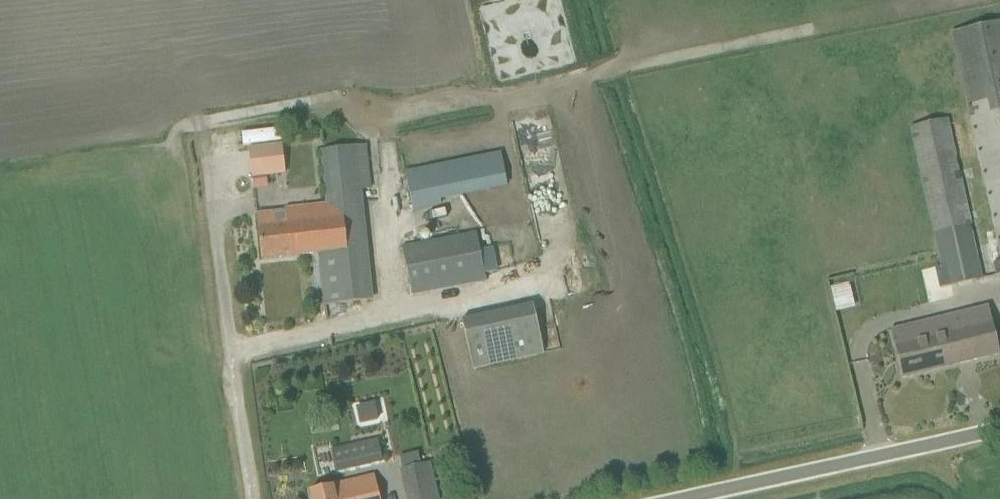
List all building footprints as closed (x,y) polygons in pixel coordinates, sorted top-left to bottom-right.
[(993,263),(996,276),(999,275),(999,22),(950,33),(999,261),(993,263)] [(947,287),(983,279),(980,266),(947,119),(912,127),(947,287)] [(282,144),(250,148),(253,177),(285,173),(282,144)] [(286,212),(258,215),(259,228),(262,260),(319,254),(325,306),(373,301),(362,191),(371,190),(367,146),(322,150),(328,205),(286,209),(286,212)] [(407,171),(405,171),(414,212),(441,206),(440,201),(433,166),(407,171)] [(402,246),(411,296),(485,282),(484,274),(497,271),(493,247),(479,249),(476,232),(402,246)] [(842,293),(834,295),(837,304),(844,303),(842,293)] [(462,320),(472,370),(544,355),(533,305),(462,320)] [(895,345),(903,378),(999,354),(988,307),(917,324),(921,338),(895,345)] [(333,451),(336,470),(382,461),(378,442),(333,451)] [(409,498),(438,498),(429,463),(420,465),(418,456),(402,460),(404,469),(402,469),(409,498)] [(313,498),(381,498),(375,476),(311,491),(313,498)]
